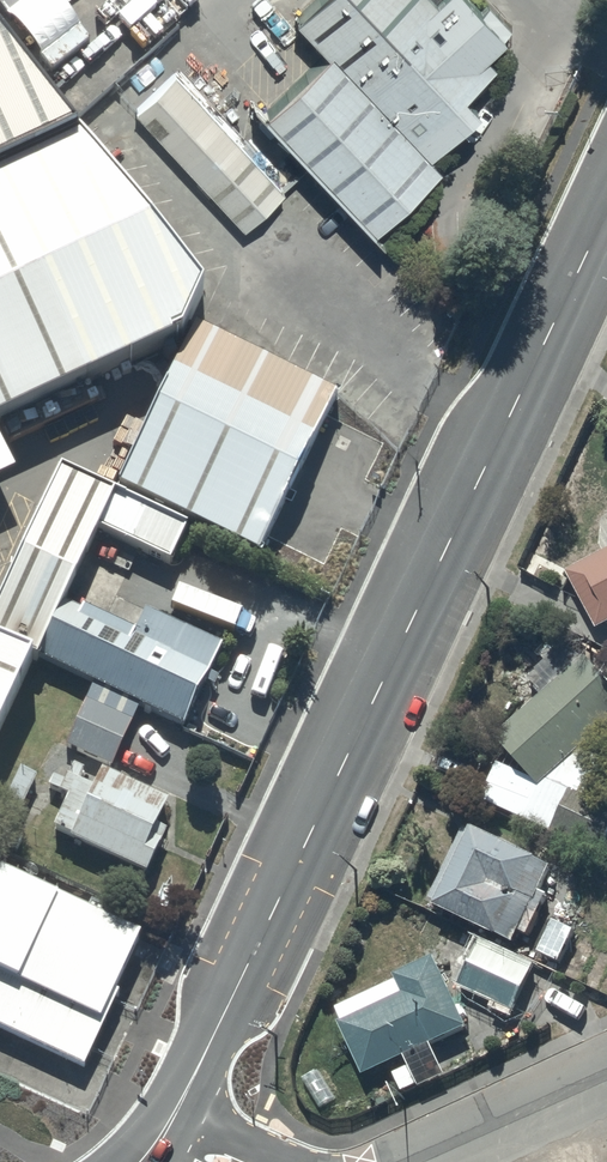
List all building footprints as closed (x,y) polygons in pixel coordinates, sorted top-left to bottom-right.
[(330,55),(430,159),(477,113),(462,98),(495,66),(488,58),(507,40),(469,0),(439,0),(437,2),(435,0),(321,0),(298,22),(330,55)] [(73,134),(0,38),(0,166),(73,134)] [(430,159),(330,55),(265,117),(374,232),(440,169),(430,159)] [(286,194),(175,76),(136,112),(247,230),(286,194)] [(167,334),(204,286),(73,134),(0,166),(0,412),(167,334)] [(328,405),(174,330),(104,475),(258,549),(328,405)] [(52,459),(0,567),(0,621),(41,640),(99,520),(171,554),(186,523),(52,459)] [(598,634),(606,629),(606,557),(568,578),(598,634)] [(206,660),(74,596),(50,645),(183,708),(206,660)] [(0,633),(0,684),(20,643),(0,633)] [(540,790),(585,749),(590,755),(605,741),(601,736),(606,731),(606,686),(584,661),(575,669),(553,645),(539,657),(547,666),(537,675),(546,684),(538,691),(544,698),(496,742),(540,790)] [(174,797),(83,753),(52,816),(144,860),(174,797)] [(22,772),(5,807),(21,815),(38,779),(22,772)] [(550,837),(604,861),(606,854),(606,810),(570,793),(550,837)] [(552,871),(473,833),(472,835),(465,832),(430,905),(436,907),(434,911),(514,949),(520,936),(530,941),(549,899),(540,895),(552,871)] [(0,876),(0,1029),(85,1070),(145,946),(0,876)] [(556,922),(538,957),(558,967),(576,932),(556,922)] [(481,942),(458,990),(512,1016),(535,969),(481,942)] [(339,1027),(364,1080),(405,1060),(409,1068),(393,1075),(402,1095),(418,1087),(420,1090),(445,1078),(431,1049),(467,1032),(463,1022),(470,1019),(465,1008),(458,1011),(434,961),(404,975),(403,973),(337,1005),(340,1011),(337,1012),(343,1025),(339,1027)]
